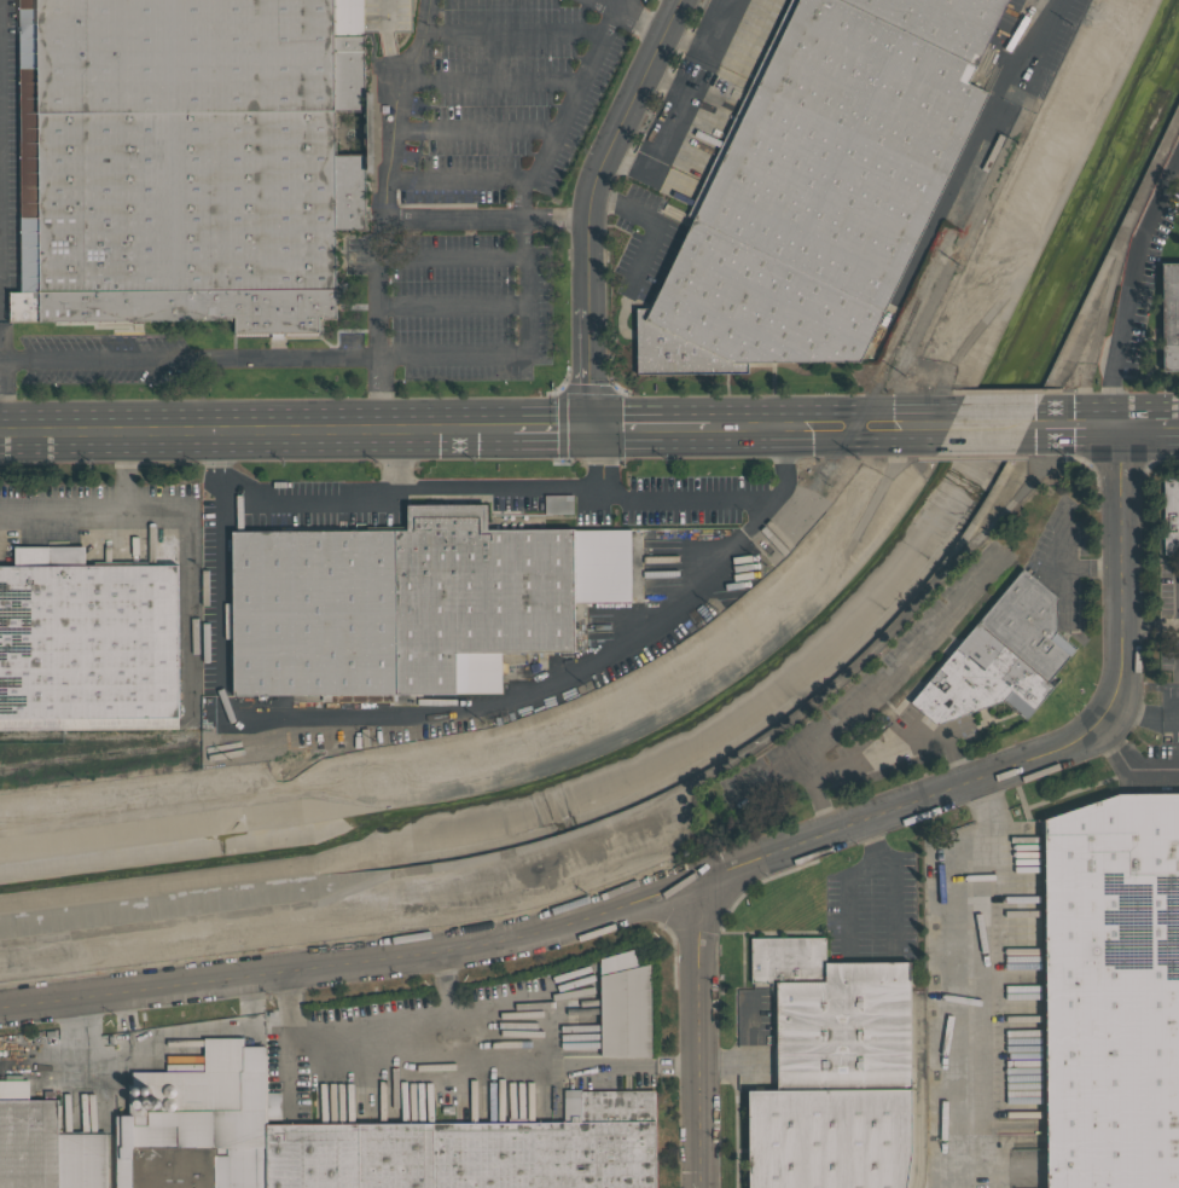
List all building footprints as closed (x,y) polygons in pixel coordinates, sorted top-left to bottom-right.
[(22,292),(20,0),(365,0),(365,33),(365,92),(374,92),(374,173),(366,173),(366,230),(336,230),(337,289),(344,289),(344,303),(337,303),(337,319),(323,320),(323,317),(320,317),(320,336),(288,336),(288,332),(284,332),(284,340),(273,340),(273,334),(269,334),(269,336),(236,336),(236,317),(233,317),(233,320),(11,321),(11,292),(22,292)] [(687,216),(792,0),(1008,0),(969,82),(989,92),(861,361),(749,363),(749,373),(638,375),(637,308),(652,308),(695,219),(687,216)] [(1162,263),(1178,263),(1178,371),(1163,371),(1162,263)] [(1166,480),(1166,552),(1178,552),(1178,480),(1166,480)] [(574,515),(573,494),(545,495),(545,515),(574,515)] [(396,532),(408,532),(408,506),(488,505),(488,529),(571,528),(574,651),(455,653),(455,692),(397,694),(396,532)] [(233,533),(396,532),(397,694),(234,695),(233,533)] [(179,717),(0,719),(0,566),(14,566),(14,546),(85,546),(85,564),(178,563),(179,717)] [(1057,631),(1076,648),(1047,683),(978,624),(1024,569),(1057,596),(1057,631)] [(978,624),(911,702),(937,725),(1004,700),(1027,719),(1053,688),(1047,683),(978,624)] [(1120,793),(1178,792),(1178,1187),(1050,1187),(1046,819),(1120,793)] [(827,981),(827,963),(827,938),(751,938),(751,983),(777,983),(827,981)] [(600,958),(602,1056),(652,1056),(651,963),(639,967),(634,949),(600,958)] [(908,963),(910,1187),(748,1187),(748,1088),(777,1088),(777,983),(827,981),(827,963),(908,963)] [(267,1119),(281,1119),(281,1093),(266,1093),(266,1047),(244,1045),(244,1038),(204,1038),(204,1072),(133,1072),(133,1099),(163,1099),(163,1111),(147,1112),(147,1114),(116,1114),(116,1187),(133,1187),(133,1148),(217,1148),(217,1155),(214,1155),(215,1187),(267,1187),(267,1124),(267,1119)] [(564,1090),(655,1090),(655,1122),(564,1122),(564,1090)] [(108,1134),(108,1187),(0,1187),(0,1100),(58,1100),(58,1135),(108,1134)] [(655,1122),(656,1187),(267,1187),(267,1124),(564,1122),(655,1122)]
